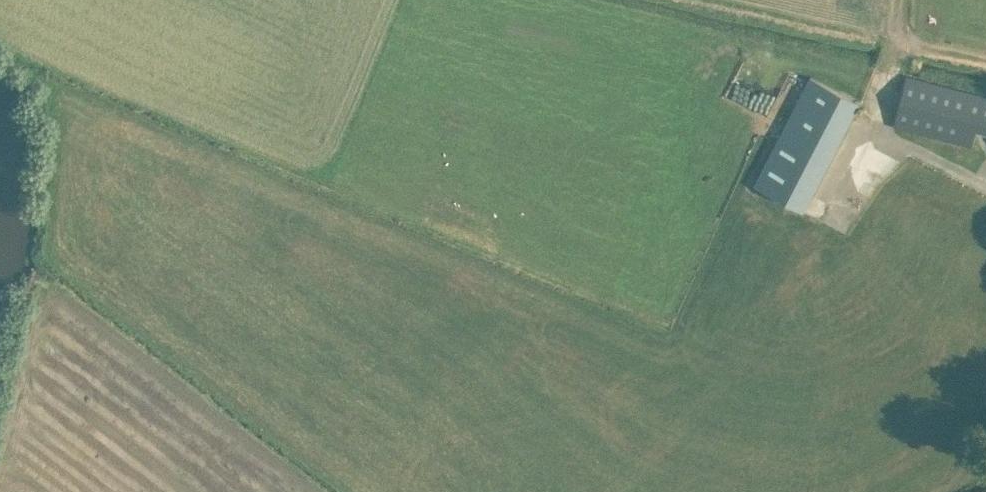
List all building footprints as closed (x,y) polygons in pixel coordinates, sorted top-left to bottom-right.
[(973,147),(977,130),(985,133),(985,95),(907,75),(894,126),(973,147)] [(810,76),(753,185),(803,211),(860,102),(810,76)]
